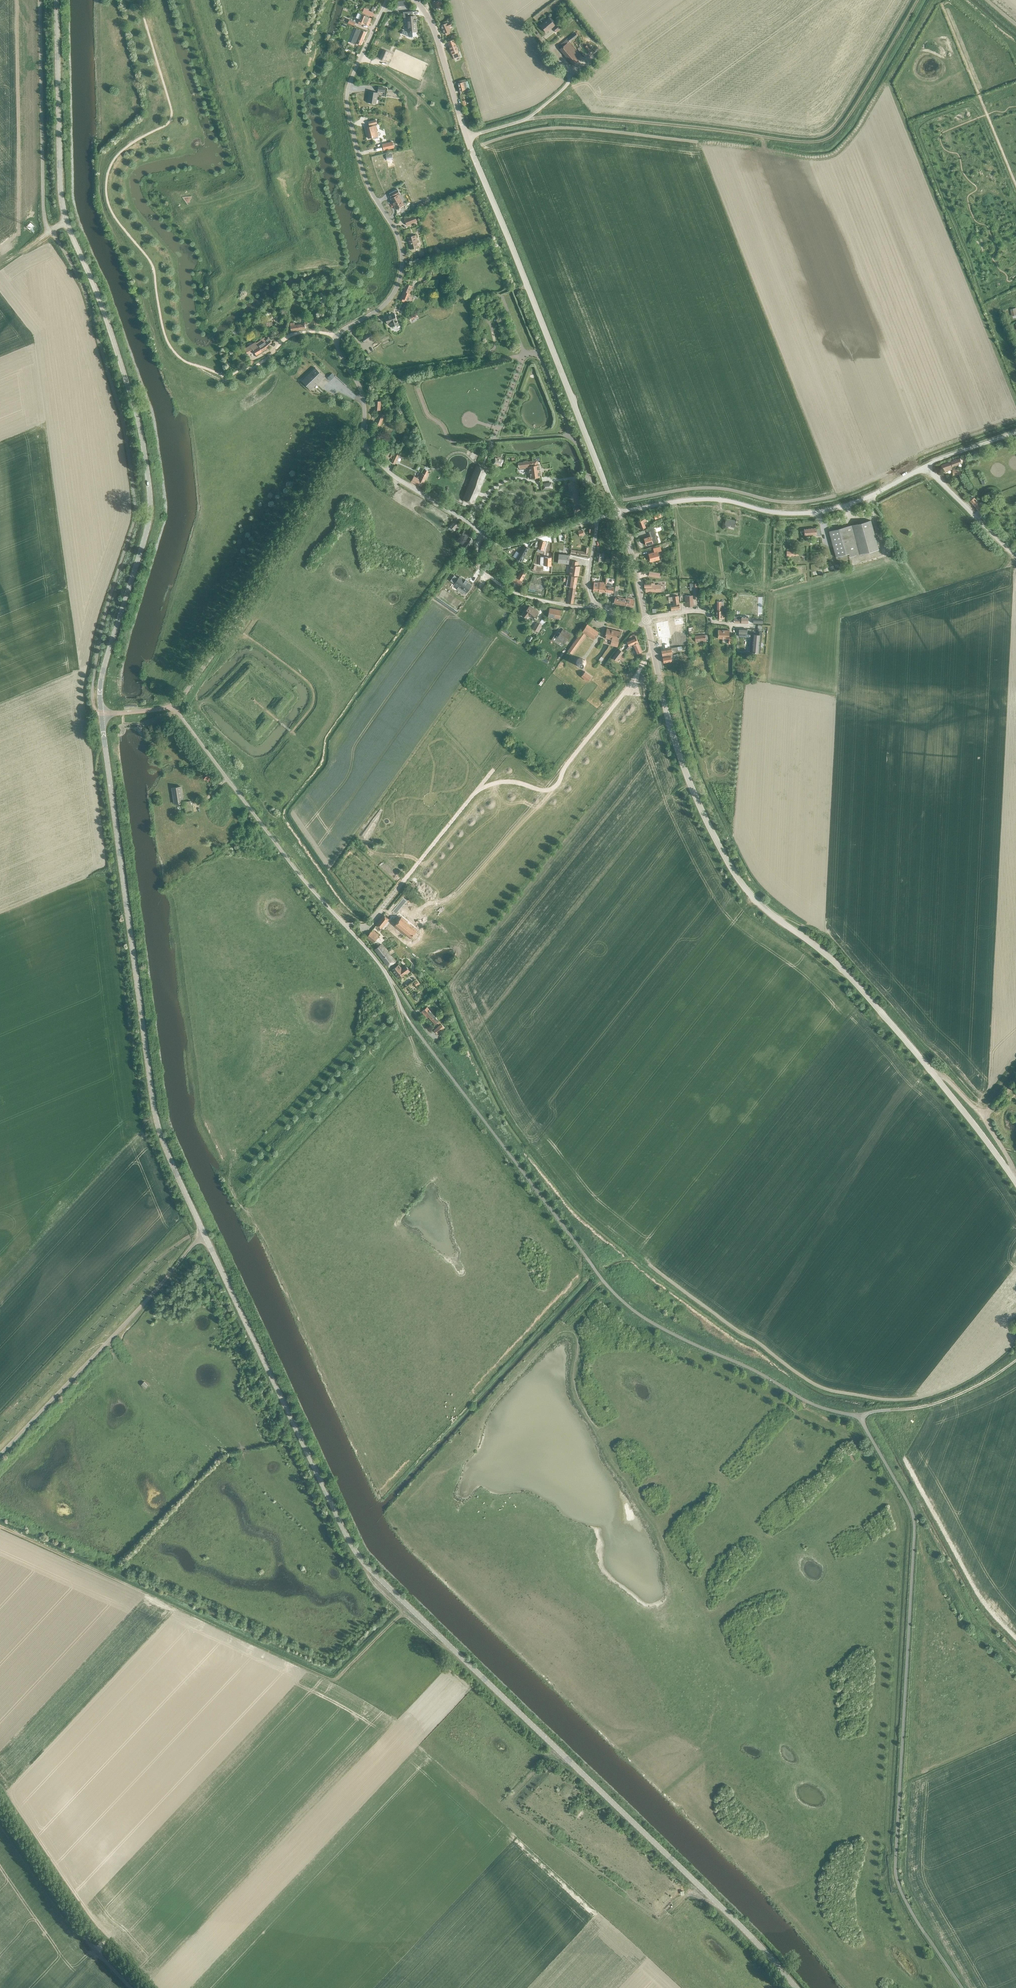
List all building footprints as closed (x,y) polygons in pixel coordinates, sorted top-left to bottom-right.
[(438,0),(436,1),(436,0),(432,1),(435,9),(441,7),(440,3),(439,3),(438,0)] [(362,12),(367,14),(372,17),(374,13),(369,11),(368,10),(369,10),(364,8),(364,9),(363,10),(362,12)] [(412,10),(403,11),(403,16),(406,16),(407,32),(409,32),(409,37),(416,36),(416,32),(417,32),(415,15),(412,15),(412,10)] [(372,19),(364,15),(362,15),(358,24),(361,25),(362,23),(369,26),(372,19)] [(549,18),(540,26),(546,32),(552,27),(556,32),(562,28),(558,23),(555,25),(549,18)] [(451,31),(449,27),(452,26),(450,21),(447,23),(440,26),(444,34),(445,33),(446,35),(450,33),(449,31),(451,31)] [(357,28),(354,35),(351,43),(356,45),(357,43),(361,45),(367,32),(357,28)] [(570,42),(578,35),(576,33),(568,39),(567,39),(559,46),(561,48),(560,49),(573,65),(583,57),(570,42)] [(455,44),(449,46),(452,54),(454,58),(459,56),(458,52),(458,51),(455,44)] [(384,49),(380,58),(385,60),(389,51),(384,49)] [(460,91),(467,89),(465,82),(458,84),(460,91)] [(370,91),(368,102),(376,104),(378,92),(370,91)] [(370,126),(366,127),(368,138),(374,137),(374,139),(378,138),(377,131),(375,125),(377,125),(376,120),(368,122),(369,125),(370,126)] [(392,141),(382,144),(384,150),(394,148),(392,141)] [(393,154),(386,155),(387,165),(394,164),(393,154)] [(392,202),(396,209),(404,205),(398,195),(400,194),(397,189),(389,194),(391,198),(391,199),(392,202)] [(415,216),(405,220),(407,225),(417,221),(415,216)] [(411,249),(418,247),(416,241),(417,241),(416,235),(407,237),(411,249)] [(435,247),(433,250),(439,255),(441,252),(435,247)] [(403,291),(400,300),(405,302),(406,300),(408,301),(410,302),(412,298),(412,297),(410,296),(409,296),(410,294),(409,293),(412,286),(406,283),(403,291)] [(400,323),(398,319),(397,320),(395,314),(385,317),(387,324),(390,322),(392,326),(400,323)] [(294,323),(290,323),(291,331),(306,328),(306,325),(308,325),(308,319),(304,320),(305,323),(295,325),(294,323)] [(373,337),(370,332),(362,338),(365,343),(373,337)] [(257,344),(262,352),(266,349),(273,344),(269,337),(266,339),(264,337),(261,340),(256,343),(257,344)] [(251,352),(253,350),(256,355),(262,352),(257,344),(256,343),(256,342),(245,349),(247,353),(251,351),(251,352)] [(315,368),(301,381),(311,390),(324,377),(315,368)] [(379,427),(385,415),(383,414),(380,413),(376,423),(376,425),(379,427)] [(395,464),(400,453),(396,451),(391,462),(395,464)] [(503,460),(495,458),(494,464),(502,466),(503,460)] [(960,458),(941,465),(943,470),(945,469),(945,471),(952,469),(951,467),(957,465),(962,463),(960,458)] [(532,460),(518,462),(519,469),(529,468),(531,478),(540,477),(538,465),(537,460),(532,461),(532,460)] [(474,503),(488,469),(477,465),(463,500),(474,503)] [(421,474),(420,477),(419,476),(418,477),(417,478),(414,476),(411,482),(422,487),(425,481),(427,476),(426,475),(428,471),(425,469),(422,475),(421,474)] [(970,501),(978,509),(982,506),(974,497),(970,501)] [(644,523),(647,522),(645,518),(638,521),(641,529),(646,527),(644,523)] [(735,527),(736,520),(726,518),(724,528),(728,529),(728,526),(735,527)] [(852,525),(859,554),(879,549),(871,520),(852,525)] [(458,524),(455,521),(450,526),(448,528),(452,531),(452,530),(453,530),(458,524)] [(852,525),(829,531),(836,557),(849,554),(850,557),(859,554),(852,525)] [(816,528),(804,529),(805,535),(809,535),(809,536),(812,536),(812,535),(817,534),(817,536),(820,535),(819,526),(817,527),(817,529),(816,529),(816,528)] [(650,536),(644,538),(646,545),(658,541),(653,527),(647,529),(649,535),(650,535),(650,536)] [(467,548),(473,539),(470,537),(470,536),(467,534),(462,541),(464,541),(462,544),(467,548)] [(516,551),(513,557),(521,561),(529,548),(524,545),(520,553),(516,551)] [(572,550),(571,554),(577,555),(582,556),(588,557),(589,549),(589,548),(587,547),(586,547),(585,547),(584,552),(577,551),(572,550)] [(657,551),(661,550),(660,547),(653,548),(654,552),(649,554),(651,561),(659,559),(657,551)] [(569,564),(570,555),(569,555),(559,554),(558,563),(569,564)] [(540,557),(540,565),(546,565),(551,566),(551,557),(540,557)] [(571,565),(570,574),(579,575),(580,566),(577,566),(578,562),(572,561),(571,565)] [(523,586),(525,584),(521,582),(527,572),(523,569),(517,578),(514,576),(512,581),(519,585),(520,584),(523,586)] [(569,589),(576,590),(578,577),(568,575),(566,586),(570,587),(569,589)] [(451,576),(446,583),(455,590),(461,583),(451,576)] [(651,583),(644,583),(644,585),(644,588),(645,588),(645,592),(661,591),(661,585),(655,585),(655,584),(655,583),(651,583)] [(606,584),(605,592),(614,592),(614,587),(612,587),(612,584),(607,584),(606,584)] [(576,590),(569,589),(567,603),(573,604),(576,590)] [(634,607),(635,599),(628,598),(629,593),(627,593),(626,599),(626,601),(627,601),(626,606),(634,607)] [(693,606),(692,595),(685,596),(685,606),(693,606)] [(679,604),(678,596),(673,596),(674,604),(675,604),(675,605),(671,606),(671,611),(680,609),(679,605),(679,604)] [(626,599),(618,597),(618,598),(615,598),(614,603),(621,605),(626,606),(627,601),(626,601),(626,599)] [(716,601),(716,610),(723,610),(725,611),(728,611),(728,608),(723,608),(724,601),(716,601)] [(530,606),(525,612),(525,613),(523,615),(526,617),(529,614),(533,618),(538,612),(534,608),(533,608),(530,606)] [(560,619),(562,610),(550,608),(548,617),(560,619)] [(667,620),(656,622),(659,641),(663,640),(663,642),(662,643),(663,649),(670,648),(669,641),(668,641),(668,639),(671,638),(667,620)] [(587,624),(582,631),(586,634),(594,639),(599,632),(587,624)] [(563,628),(560,627),(552,640),(562,646),(564,644),(556,639),(563,628)] [(607,628),(605,638),(612,640),(611,644),(616,645),(617,641),(618,641),(621,631),(607,628)] [(739,629),(738,636),(750,637),(750,647),(752,647),(751,652),(759,653),(760,653),(761,647),(759,647),(759,643),(761,643),(762,635),(762,633),(759,632),(759,635),(753,634),(747,634),(747,629),(739,629)] [(732,643),(732,637),(729,636),(729,630),(718,630),(717,638),(728,638),(728,643),(732,643)] [(586,634),(582,631),(561,661),(565,664),(572,654),(586,634)] [(630,639),(626,641),(629,646),(638,642),(636,637),(634,634),(631,636),(629,638),(630,639)] [(629,646),(628,647),(629,649),(634,647),(637,654),(642,651),(638,642),(629,646)] [(678,650),(678,646),(670,648),(663,649),(661,649),(662,655),(672,654),(672,651),(675,650),(675,651),(678,650)] [(619,649),(612,657),(617,661),(619,658),(622,655),(623,653),(619,649)] [(674,658),(677,658),(677,654),(663,657),(664,662),(672,661),(671,657),(674,657),(674,658)] [(581,668),(583,667),(584,666),(585,665),(586,663),(586,661),(585,660),(583,659),(582,658),(580,658),(578,659),(577,660),(576,662),(576,663),(576,665),(577,667),(579,668),(581,668)] [(588,681),(592,676),(585,671),(582,676),(588,681)] [(184,802),(181,786),(172,788),(175,804),(184,802)] [(384,915),(376,925),(381,928),(388,919),(384,915)] [(411,938),(417,930),(402,917),(395,925),(411,938)] [(374,942),(378,937),(371,932),(367,937),(374,942)] [(389,967),(395,962),(381,944),(375,949),(389,967)] [(402,968),(401,967),(399,965),(393,969),(399,978),(410,970),(406,965),(402,968)] [(427,1007),(421,1012),(427,1018),(428,1017),(435,1024),(437,1022),(438,1024),(440,1023),(427,1007)] [(437,1034),(445,1028),(442,1024),(434,1031),(437,1034)]
